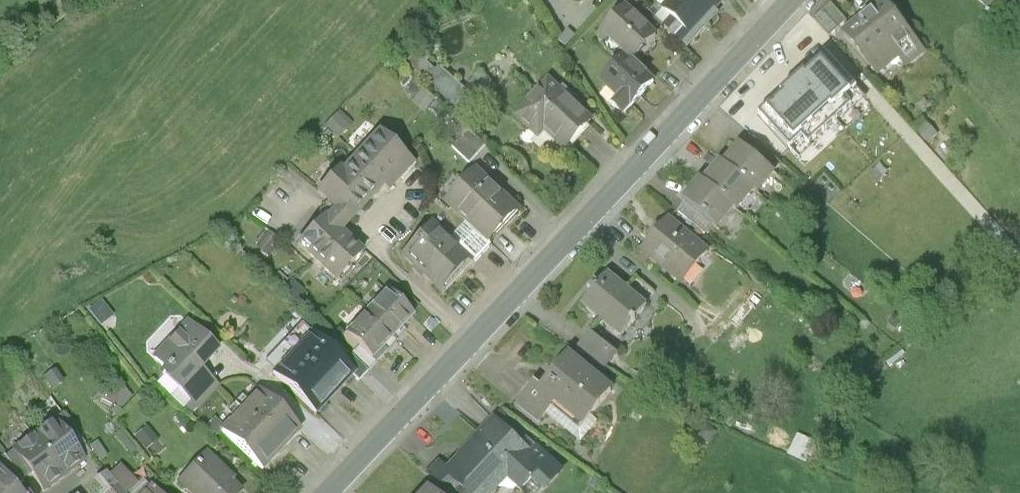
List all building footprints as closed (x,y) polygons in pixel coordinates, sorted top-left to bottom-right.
[(723,0),(674,0),(664,11),(673,19),(665,27),(687,48),(708,26),(704,22),(724,1),(723,0)] [(883,3),(844,35),(874,71),(896,54),(906,67),(924,52),(883,3)] [(813,20),(829,37),(847,22),(831,5),(813,20)] [(600,36),(624,58),(601,81),(620,99),(614,106),(622,114),(653,82),(632,62),(657,36),(626,8),(600,36)] [(861,92),(821,53),(757,118),(797,157),(861,92)] [(592,121),(549,80),(514,116),(530,131),(537,124),(564,149),(592,121)] [(443,139),(469,161),(484,145),(457,122),(443,139)] [(412,164),(379,135),(341,176),(336,172),(318,192),(338,210),(326,223),(337,234),(379,188),(385,193),(412,164)] [(750,137),(742,146),(774,174),(781,164),(750,137)] [(774,174),(742,146),(725,167),(753,192),(757,194),(774,174)] [(725,167),(722,165),(705,185),(733,209),(737,212),(753,192),(725,167)] [(477,171),(446,203),(452,208),(487,241),(518,209),(477,171)] [(705,185),(702,182),(684,202),(686,203),(713,226),(717,229),(733,209),(705,185)] [(713,226),(686,203),(678,213),(706,236),(713,226)] [(487,241),(452,208),(449,210),(447,208),(433,222),(475,261),(491,244),(487,241)] [(335,282),(360,257),(337,234),(326,223),(322,219),(297,244),(335,282)] [(697,267),(709,253),(670,221),(654,239),(653,238),(642,251),(678,281),(693,264),(697,267)] [(475,261),(433,222),(403,255),(444,294),(475,261)] [(621,336),(647,306),(608,273),(599,284),(596,282),(588,291),(591,293),(582,304),(621,336)] [(388,292),(367,314),(396,342),(407,330),(402,326),(412,315),(388,292)] [(367,314),(346,336),(376,363),(396,342),(367,314)] [(198,408),(217,388),(199,371),(217,353),(187,325),(154,359),(182,385),(178,389),(198,408)] [(602,368),(615,353),(590,332),(577,347),(602,368)] [(352,374),(309,333),(272,372),(315,412),(352,374)] [(590,415),(611,389),(568,355),(542,387),(557,398),(556,400),(580,419),(586,411),(590,415)] [(546,412),(556,400),(557,398),(542,387),(535,381),(518,402),(540,419),(546,412)] [(300,431),(258,392),(221,431),(263,470),(300,431)] [(556,400),(546,412),(582,441),(598,421),(590,415),(586,411),(580,419),(556,400)] [(66,476),(87,461),(56,420),(36,436),(66,476)] [(494,421),(448,470),(446,472),(454,480),(453,481),(465,492),(491,492),(508,476),(521,488),(535,474),(543,481),(548,475),(527,455),(529,453),(494,421)] [(46,492),(66,476),(36,436),(15,451),(46,492)] [(535,447),(529,453),(527,455),(548,475),(556,467),(535,447)] [(179,484),(188,492),(240,492),(241,492),(222,476),(225,473),(206,455),(179,484)] [(446,472),(448,470),(439,462),(427,475),(443,491),(453,481),(454,480),(446,472)] [(0,467),(0,492),(21,492),(0,467)]
